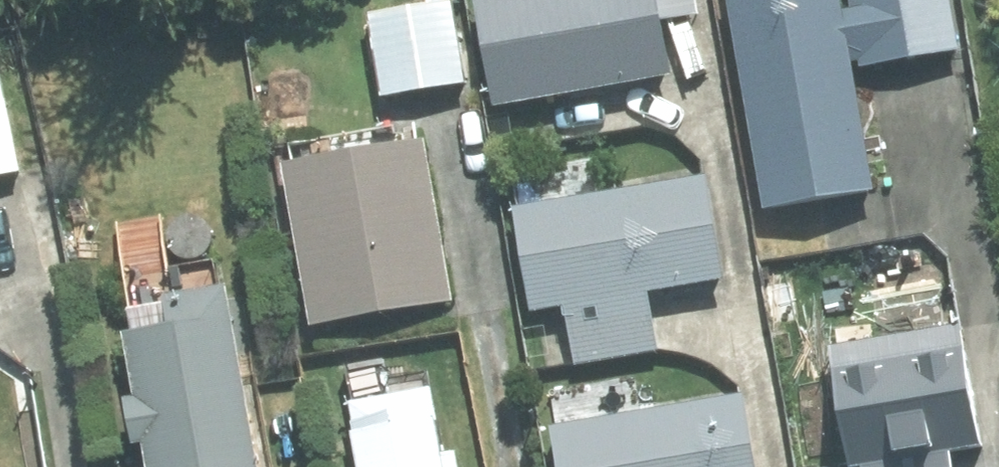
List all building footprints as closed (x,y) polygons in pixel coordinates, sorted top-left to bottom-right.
[(500,107),(676,75),(666,20),(702,13),(699,0),(480,0),(500,107)] [(962,52),(954,0),(855,0),(857,10),(846,12),(844,0),(734,0),(768,210),(876,191),(855,62),(863,61),(864,68),(962,52)] [(455,4),(374,18),(386,96),(468,83),(455,4)] [(271,74),(279,118),(309,113),(302,70),(271,74)] [(0,102),(0,176),(24,171),(10,100),(0,102)] [(289,167),(316,327),(456,303),(429,145),(289,167)] [(711,179),(522,210),(538,311),(569,305),(578,365),(660,351),(650,292),(727,279),(711,179)] [(800,318),(795,281),(765,287),(771,322),(800,318)] [(132,401),(138,446),(149,444),(153,466),(262,466),(233,289),(171,298),(176,328),(129,336),(140,400),(132,401)] [(852,466),(954,466),(951,452),(984,447),(967,330),(835,350),(852,466)] [(367,466),(463,466),(461,454),(450,456),(445,420),(441,420),(436,390),(413,394),(410,378),(386,382),(383,363),(351,368),(367,466)] [(750,396),(721,400),(720,395),(638,409),(635,382),(553,395),(563,466),(761,466),(750,396)]
